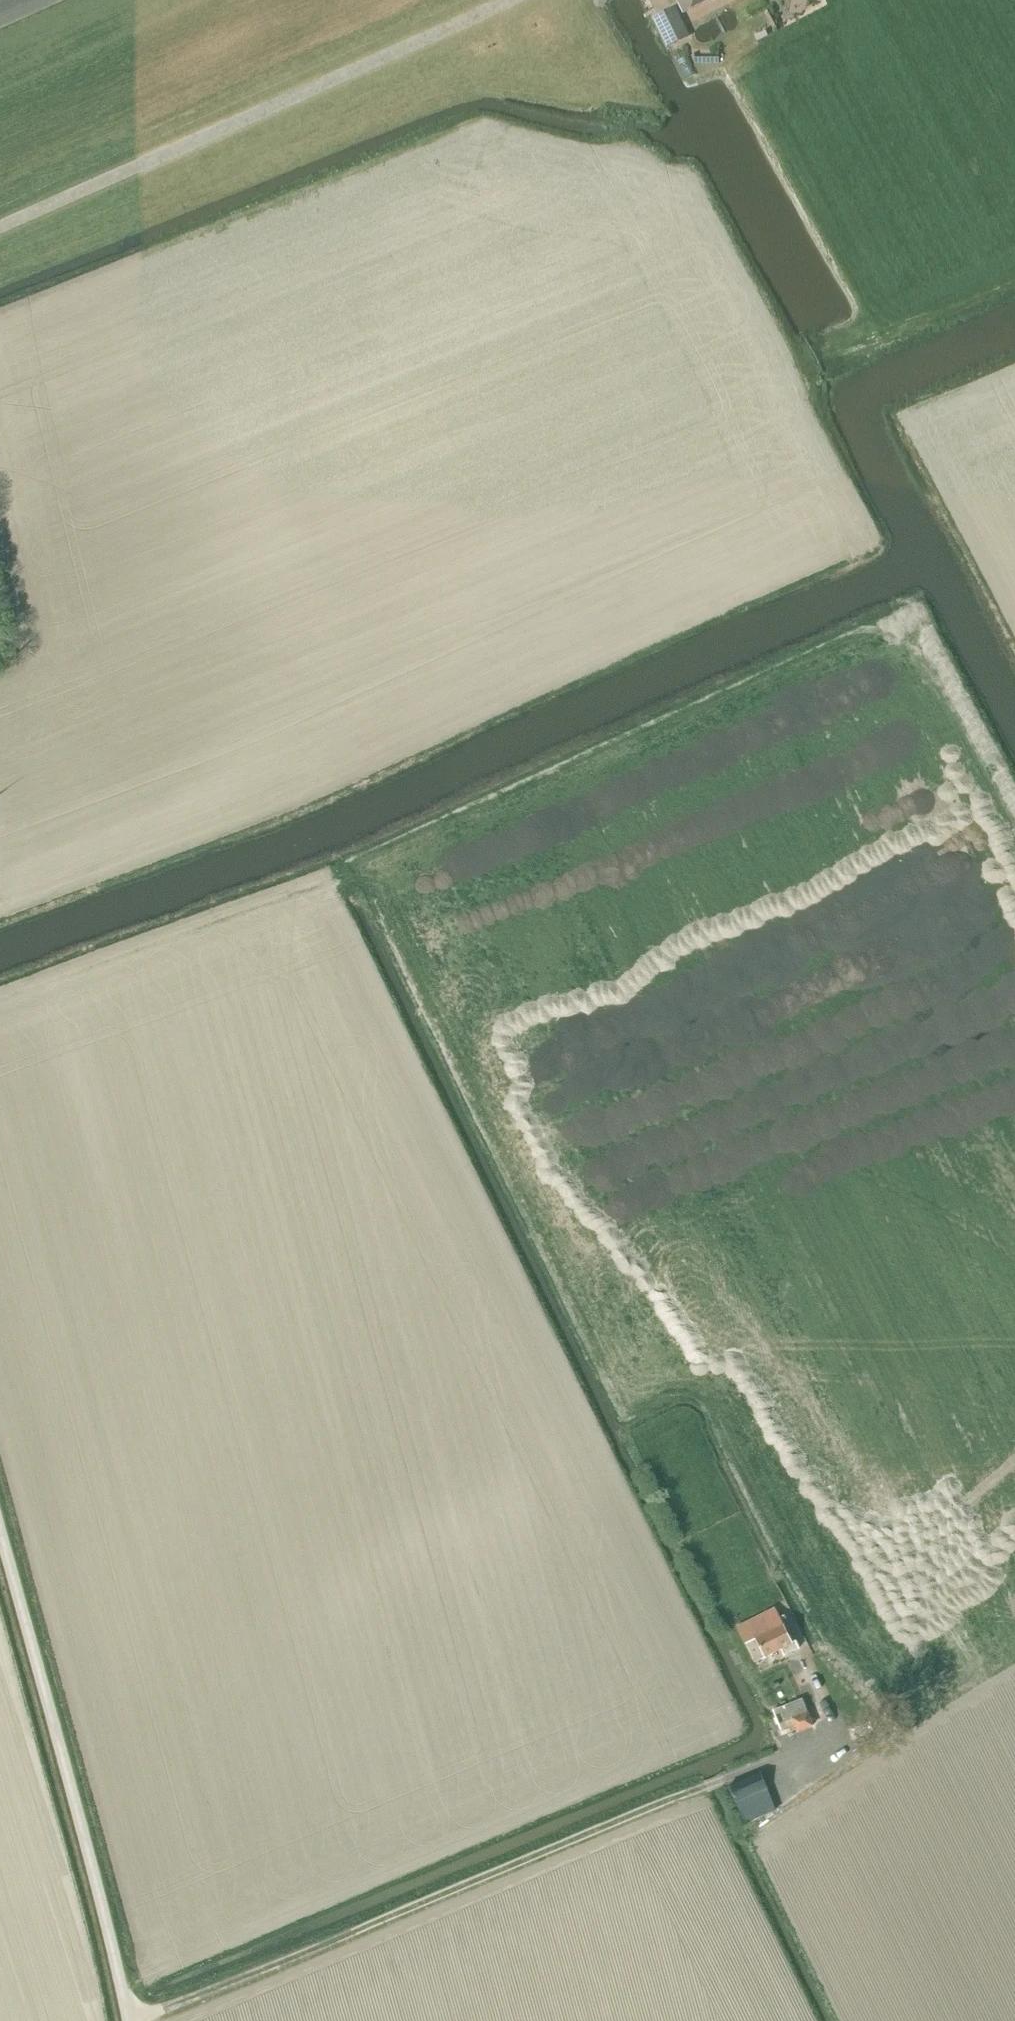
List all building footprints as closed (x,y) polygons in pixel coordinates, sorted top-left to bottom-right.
[(684,12),(709,0),(678,0),(684,12)] [(690,35),(676,6),(654,17),(668,46),(690,35)] [(794,1641),(787,1628),(790,1626),(785,1615),(780,1617),(775,1607),(737,1626),(755,1662),(783,1648),(786,1655),(800,1648),(796,1641),(794,1641)] [(809,1711),(808,1711),(803,1699),(773,1710),(781,1731),(795,1726),(797,1733),(814,1726),(809,1711)] [(736,1802),(767,1788),(761,1773),(729,1786),(736,1802)]
